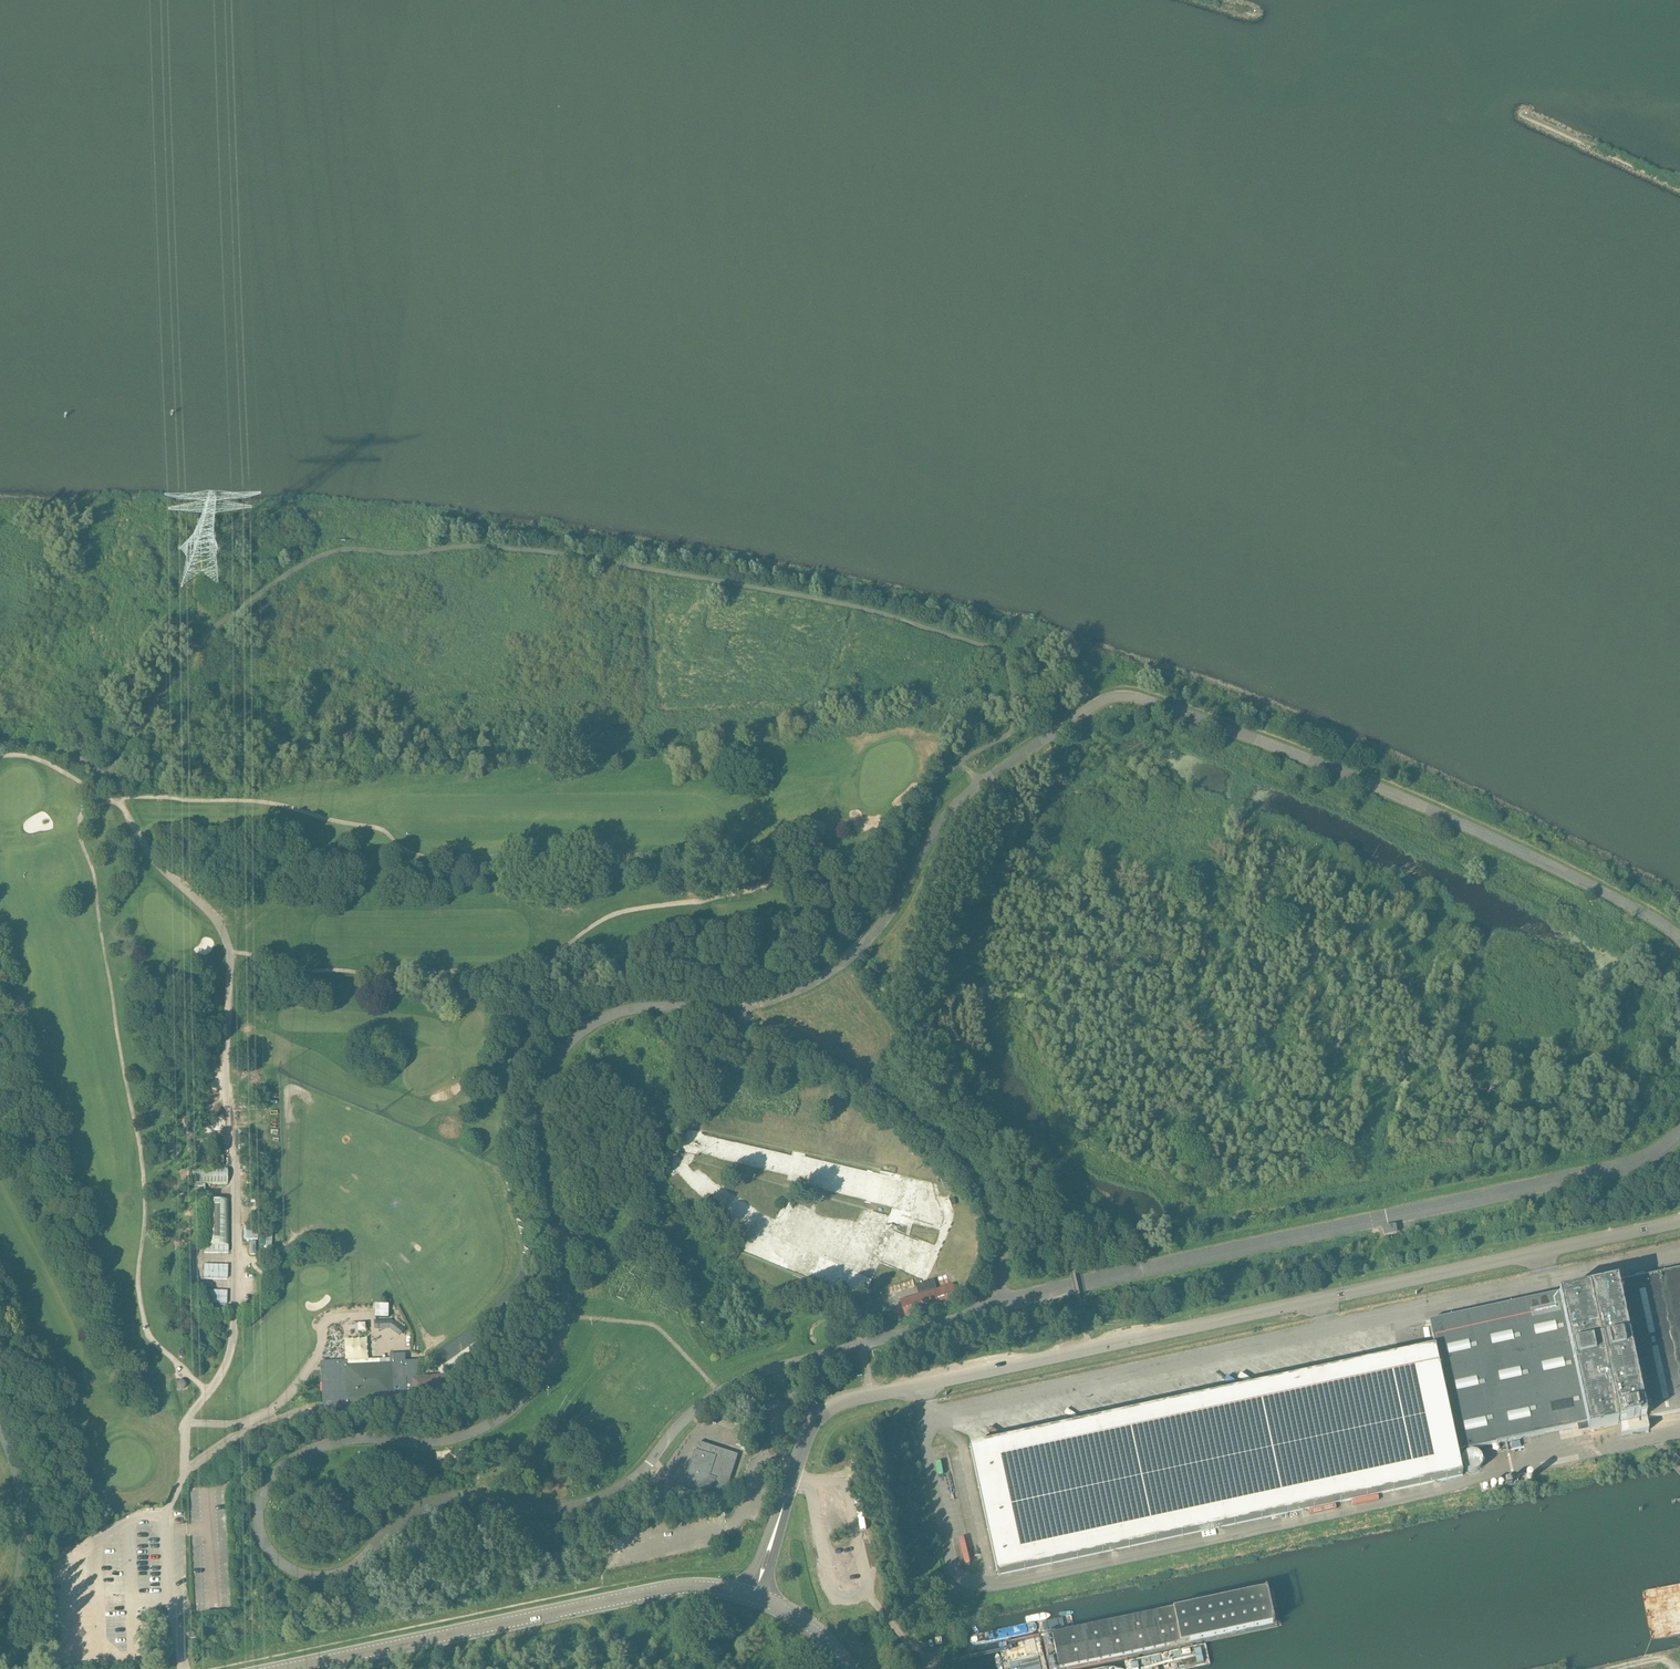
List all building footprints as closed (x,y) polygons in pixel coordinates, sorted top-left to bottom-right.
[(935,1165),(945,1189),(952,1186),(943,1162),(935,1165)] [(206,1168),(192,1168),(192,1184),(228,1184),(227,1168),(206,1168)] [(192,1185),(192,1200),(205,1200),(205,1185),(192,1185)] [(229,1252),(229,1200),(205,1200),(205,1252),(229,1252)] [(244,1240),(257,1240),(257,1230),(257,1227),(244,1227),(244,1240)] [(1398,1236),(1397,1229),(1384,1232),(1385,1239),(1398,1236)] [(204,1265),(204,1278),(227,1278),(228,1265),(204,1265)] [(1679,1411),(1679,1268),(1589,1288),(1618,1425),(1621,1436),(1649,1430),(1646,1419),(1679,1411)] [(906,1318),(958,1302),(953,1285),(901,1301),(906,1318)] [(1589,1288),(1559,1294),(1441,1322),(1444,1334),(1433,1337),(1435,1347),(1458,1452),(1587,1424),(1588,1431),(1618,1425),(1589,1288)] [(203,1290),(203,1303),(227,1304),(227,1291),(203,1290)] [(376,1304),(376,1317),(389,1317),(389,1305),(376,1304)] [(481,1341),(445,1366),(454,1379),(490,1352),(481,1341)] [(1435,1347),(1196,1399),(970,1447),(998,1575),(1463,1475),(1458,1452),(1435,1347)] [(448,1386),(448,1377),(419,1377),(418,1354),(390,1355),(390,1359),(347,1361),(347,1362),(323,1363),(324,1410),(373,1408),(373,1412),(390,1412),(390,1401),(449,1399),(448,1386)] [(439,1370),(443,1376),(447,1373),(443,1367),(439,1370)] [(738,1455),(700,1442),(697,1450),(695,1450),(682,1488),(707,1497),(708,1494),(724,1499),(738,1455)] [(1462,1461),(1462,1462),(1462,1463),(1462,1464),(1462,1465),(1463,1466),(1464,1467),(1465,1469),(1466,1470),(1467,1470),(1468,1471),(1470,1472),(1471,1472),(1473,1472),(1474,1472),(1476,1471),(1477,1471),(1478,1470),(1479,1470),(1480,1469),(1480,1468),(1481,1468),(1481,1467),(1482,1466),(1482,1465),(1482,1464),(1483,1463),(1483,1462),(1483,1461),(1483,1460),(1482,1459),(1482,1457),(1481,1456),(1480,1455),(1480,1454),(1478,1453),(1477,1452),(1475,1452),(1474,1452),(1472,1451),(1470,1452),(1469,1452),(1467,1453),(1466,1454),(1465,1455),(1464,1455),(1464,1456),(1463,1457),(1463,1458),(1462,1459),(1462,1460),(1462,1461)] [(999,1645),(1004,1668),(1085,1668),(1281,1624),(1271,1587),(999,1645)]
